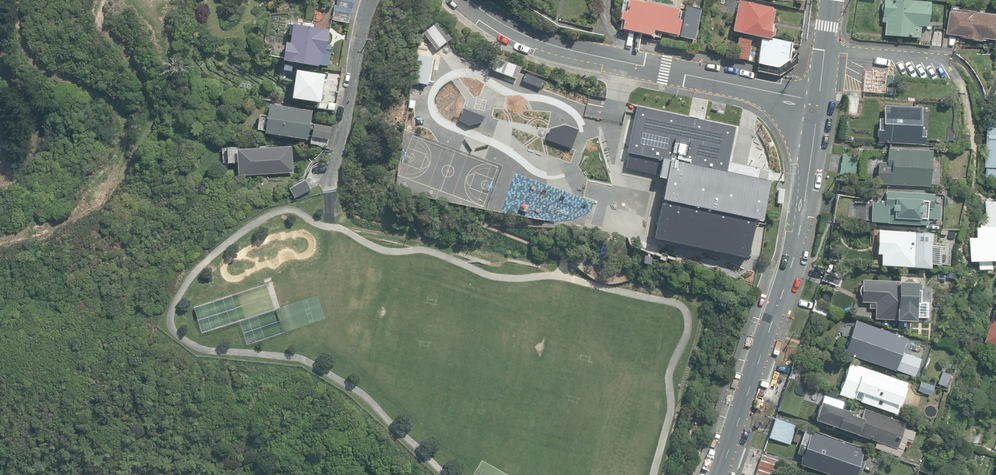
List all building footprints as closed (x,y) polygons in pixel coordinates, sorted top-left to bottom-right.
[(353,0),(337,0),(336,5),(352,8),(353,0)] [(677,35),(681,20),(676,19),(678,8),(645,1),(645,3),(632,0),(628,0),(625,11),(622,10),(620,18),(624,19),(622,28),(652,35),(653,30),(677,35)] [(732,31),(769,39),(770,36),(773,35),(774,29),(772,26),(773,24),(772,24),(775,9),(772,8),(772,7),(739,0),(732,31)] [(919,38),(920,26),(927,26),(928,2),(903,0),(883,0),(882,13),(881,22),(885,22),(884,35),(919,38)] [(979,41),(979,40),(985,41),(985,39),(995,40),(995,15),(973,12),(973,11),(959,9),(959,12),(948,11),(945,34),(958,35),(958,37),(964,38),(964,39),(979,41)] [(319,64),(328,66),(330,51),(326,50),(330,29),(308,26),(308,24),(303,23),(303,25),(293,24),(293,25),(290,25),(289,34),(291,34),(290,43),(286,42),(283,60),(319,66),(319,64)] [(734,58),(748,60),(751,39),(738,37),(734,58)] [(755,71),(779,75),(796,63),(798,52),(790,51),(791,42),(772,39),(772,40),(761,38),(755,71)] [(435,49),(416,47),(409,95),(419,97),(423,70),(432,72),(435,49)] [(292,97),(335,104),(340,76),(296,69),(292,97)] [(862,92),(885,94),(887,72),(863,70),(862,92)] [(618,188),(627,192),(636,167),(638,159),(605,150),(603,154),(594,151),(592,156),(586,153),(594,132),(584,128),(584,126),(551,114),(552,109),(533,102),(532,105),(508,96),(507,98),(484,89),(486,84),(472,79),(470,84),(454,78),(448,94),(436,90),(433,99),(437,102),(432,119),(461,130),(460,133),(471,137),(472,134),(517,151),(520,144),(526,146),(528,142),(539,146),(533,162),(540,165),(538,172),(573,185),(577,175),(617,190),(618,188)] [(265,132),(308,139),(312,110),(269,103),(265,132)] [(660,159),(729,172),(739,123),(637,103),(628,151),(660,159)] [(920,130),(921,107),(883,105),(882,119),(878,118),(876,142),(925,145),(925,130),(920,130)] [(995,178),(995,118),(986,118),(984,145),(983,167),(985,167),(984,177),(995,178)] [(312,135),(329,139),(331,127),(314,123),(312,135)] [(237,149),(239,175),(293,171),(291,145),(237,149)] [(925,186),(929,186),(929,184),(937,184),(938,165),(931,165),(931,150),(887,148),(886,162),(877,162),(876,183),(912,185),(925,186)] [(839,174),(860,178),(864,158),(843,154),(839,174)] [(757,215),(764,179),(729,172),(660,159),(657,173),(663,176),(652,237),(746,255),(754,215),(757,215)] [(289,188),(295,198),(311,189),(305,179),(289,188)] [(887,223),(926,225),(926,218),(938,219),(939,205),(932,205),(933,194),(885,191),(884,203),(872,202),(871,221),(887,222),(887,223)] [(982,261),(995,260),(995,201),(983,202),(985,236),(981,237),(982,261)] [(930,267),(931,233),(878,230),(876,254),(881,254),(880,265),(930,267)] [(822,280),(840,287),(844,276),(826,269),(822,280)] [(901,281),(862,279),(861,300),(870,301),(869,308),(875,308),(875,318),(915,320),(916,301),(921,301),(922,280),(916,279),(916,276),(902,275),(901,281)] [(811,310),(828,316),(831,306),(815,301),(811,310)] [(994,306),(991,316),(983,342),(995,346),(995,307),(994,306)] [(895,369),(901,371),(906,355),(900,353),(906,337),(855,319),(843,352),(895,370),(895,369)] [(863,367),(848,362),(838,395),(896,413),(906,380),(871,369),(872,367),(863,364),(863,367)] [(937,383),(945,386),(949,374),(941,371),(937,383)] [(777,409),(797,416),(808,385),(789,378),(777,409)] [(874,447),(899,456),(906,437),(911,439),(913,431),(902,428),(904,422),(864,408),(861,417),(850,414),(851,411),(836,406),(838,400),(823,395),(815,418),(857,433),(856,433),(876,440),(874,447)] [(798,425),(775,417),(768,436),(791,444),(798,425)] [(835,474),(855,474),(856,470),(859,471),(860,471),(860,470),(861,470),(861,469),(862,469),(862,468),(862,467),(863,467),(863,466),(863,465),(863,464),(863,463),(862,462),(862,461),(860,460),(864,449),(804,428),(796,452),(802,454),(799,463),(835,474)] [(956,447),(963,450),(965,444),(958,442),(956,447)] [(758,474),(776,474),(781,461),(761,455),(755,474),(758,474)]
